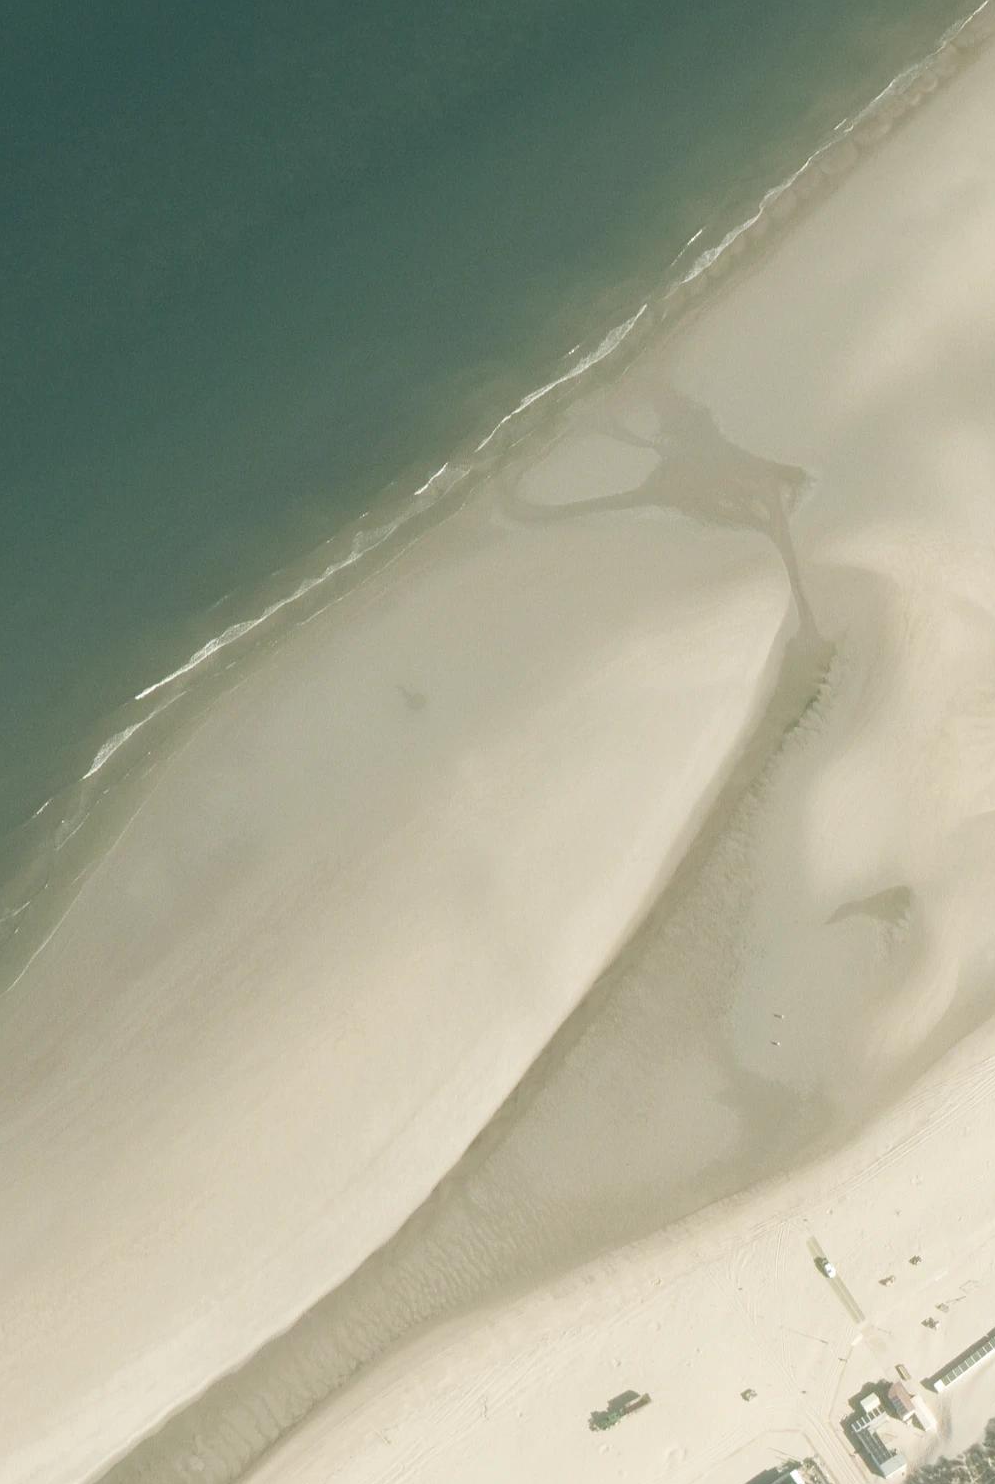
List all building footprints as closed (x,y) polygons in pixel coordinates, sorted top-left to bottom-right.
[(879,1449),(889,1463),(932,1432),(897,1381),(887,1381),(883,1389),(909,1428),(879,1449)] [(899,1456),(879,1469),(886,1479),(906,1466),(899,1456)]
